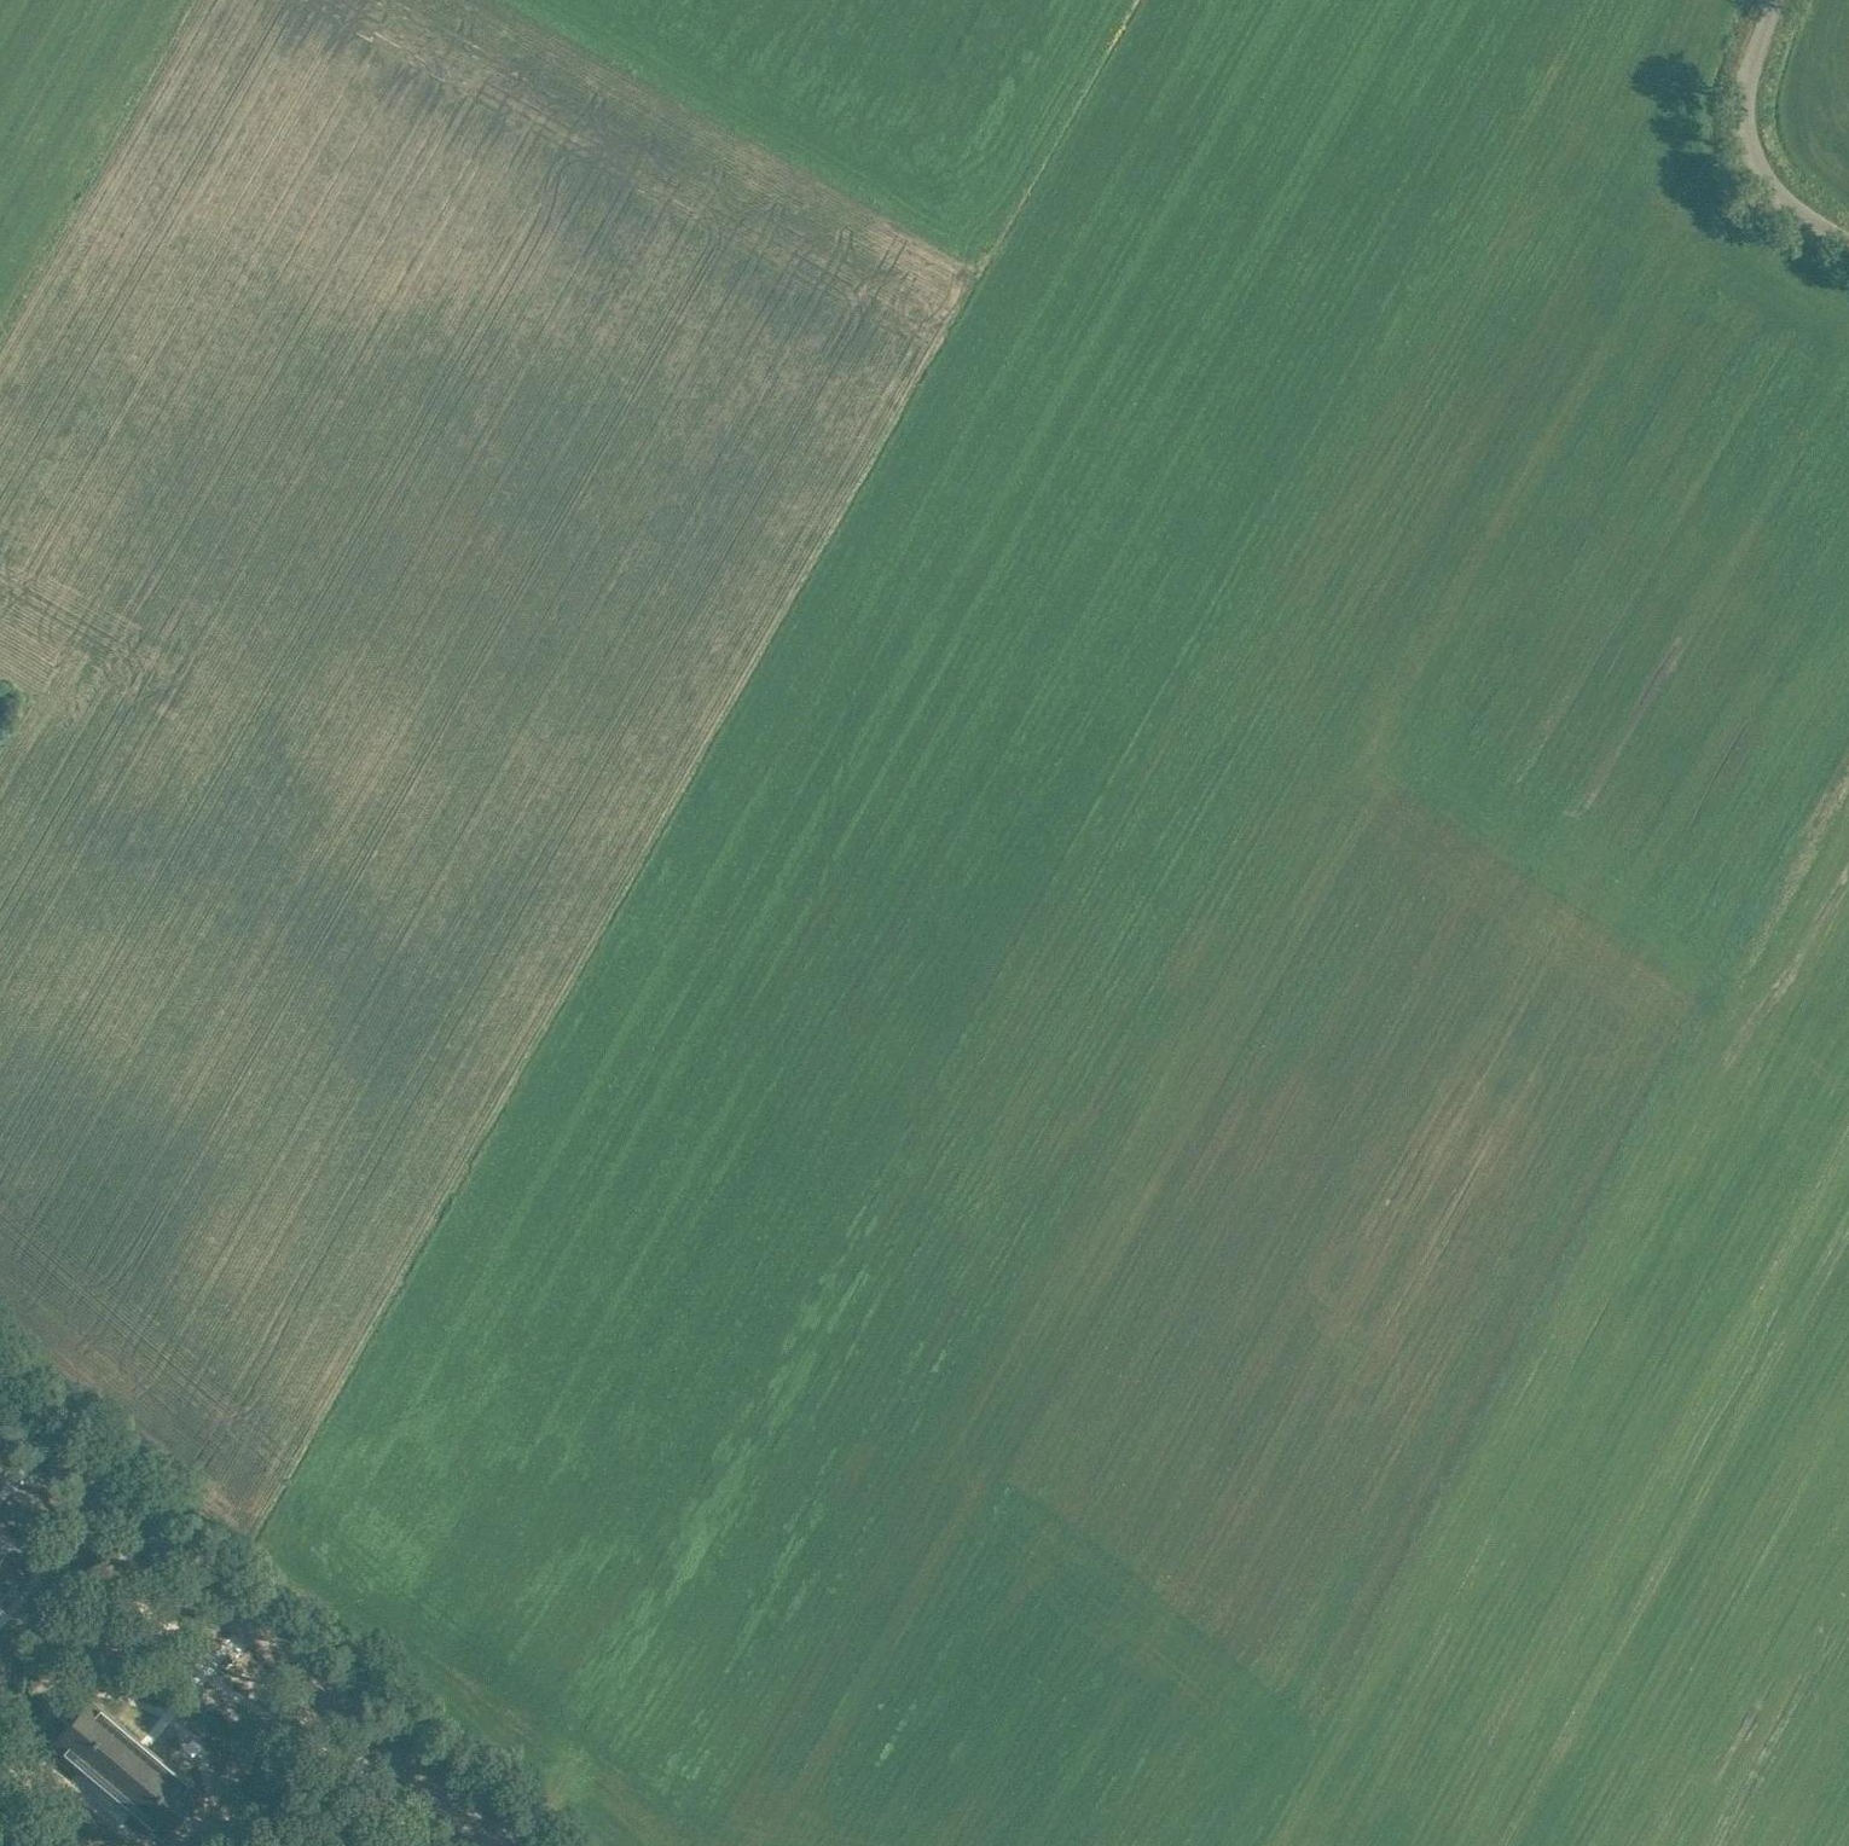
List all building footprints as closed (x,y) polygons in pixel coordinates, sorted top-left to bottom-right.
[(22,1575),(0,1556),(0,1600),(22,1575)] [(88,1699),(73,1717),(50,1743),(161,1837),(199,1793),(88,1699)]
